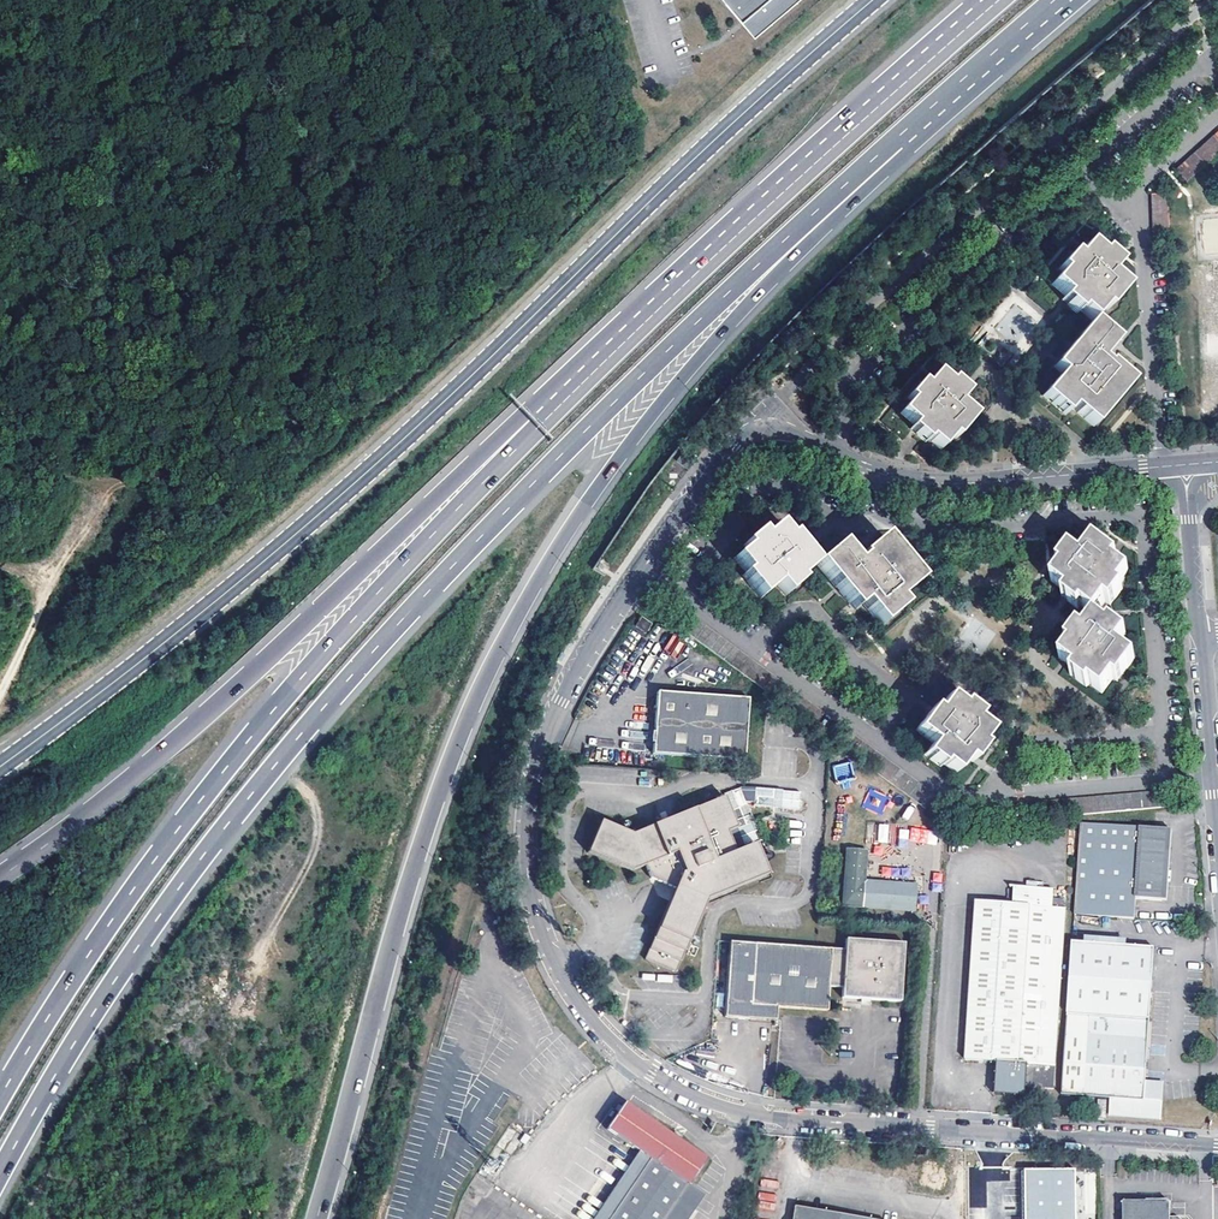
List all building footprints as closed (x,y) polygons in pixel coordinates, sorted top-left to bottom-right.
[(752,37),(796,0),(722,0),(752,37)] [(1176,168),(1187,180),(1217,152),(1217,130),(1176,168)] [(1152,236),(1169,236),(1167,195),(1151,195),(1152,236)] [(1112,264),(1088,244),(1076,257),(1072,255),(1059,269),(1062,273),(1052,285),(1065,296),(1061,300),(1077,314),(1080,311),(1092,321),(1103,308),(1107,310),(1125,288),(1110,275),(1116,268),(1112,264)] [(1116,341),(1092,321),(1054,366),(1062,373),(1043,396),(1065,415),(1070,408),(1093,426),(1130,382),(1108,363),(1106,364),(1103,362),(1101,360),(1116,341)] [(956,438),(974,417),(960,403),(967,394),(963,391),(952,380),(949,384),(936,373),(925,386),(920,383),(907,398),(911,401),(901,414),(913,425),(910,429),(925,442),(928,439),(941,449),(952,436),(956,438)] [(695,461),(684,452),(677,461),(688,470),(695,461)] [(802,549),(791,536),(788,537),(777,526),(763,537),(759,533),(743,545),(746,548),(734,559),(746,573),(742,576),(760,598),(777,585),(786,595),(801,583),(798,579),(816,565),(802,549)] [(840,545),(816,565),(854,610),(862,604),(881,626),(904,607),(898,600),(920,581),(882,537),(862,554),(859,556),(861,559),(856,563),(840,545)] [(1081,606),(1093,616),(1104,601),(1109,604),(1121,588),(1119,586),(1128,573),(1113,562),(1116,558),(1104,549),(1093,541),(1080,557),(1069,550),(1057,565),(1060,568),(1051,581),(1065,592),(1062,597),(1078,609),(1081,606)] [(1093,616),(1082,630),(1077,627),(1065,642),(1068,646),(1059,658),(1073,670),(1070,675),(1086,686),(1089,684),(1101,692),(1113,678),(1116,681),(1124,670),(1133,658),(1117,645),(1125,634),(1109,622),(1106,625),(1093,616)] [(651,625),(641,618),(635,627),(645,634),(651,625)] [(676,657),(684,642),(672,635),(664,651),(676,657)] [(748,699),(657,692),(652,754),(745,760),(748,699)] [(961,705),(947,696),(936,710),(932,708),(916,731),(932,743),(924,755),(940,766),(942,764),(956,773),(967,759),(972,762),(977,755),(984,746),(981,743),(990,730),(976,719),(980,714),(963,702),(961,705)] [(851,762),(832,765),(835,782),(854,779),(851,762)] [(881,815),(889,797),(870,788),(862,806),(881,815)] [(1166,792),(1019,804),(1021,820),(1168,808),(1166,792)] [(678,879),(674,888),(646,959),(676,971),(705,900),(767,875),(754,844),(735,851),(727,832),(736,828),(723,797),(631,834),(600,822),(588,853),(632,871),(645,865),(661,872),(660,876),(671,880),(673,877),(678,879)] [(887,842),(887,824),(879,824),(879,842),(887,842)] [(1166,831),(1081,824),(1075,915),(1134,919),(1136,899),(1161,900),(1166,831)] [(1166,831),(1161,900),(1166,901),(1171,831),(1166,831)] [(766,839),(758,843),(760,849),(769,845),(766,839)] [(661,872),(645,865),(650,878),(674,888),(678,879),(673,877),(671,880),(660,876),(661,872)] [(932,873),(932,889),(941,889),(940,873),(932,873)] [(917,884),(863,881),(862,908),(915,911),(917,884)] [(1009,905),(976,903),(965,1060),(997,1063),(1001,1063),(1000,1085),(1016,1086),(1011,1091),(1014,1097),(1025,1097),(1026,1087),(1053,1088),(1065,909),(1030,907),(1030,899),(1010,898),(1009,905)] [(844,950),(729,943),(724,1016),(776,1020),(777,1007),(827,1010),(829,987),(841,987),(841,998),(900,1002),(904,943),(845,939),(844,950)] [(1073,943),(1068,1005),(1149,1011),(1153,948),(1073,943)] [(1149,1011),(1068,1005),(1062,1095),(1113,1098),(1112,1114),(1158,1117),(1160,1085),(1144,1084),(1149,1011)] [(995,1096),(1014,1097),(1011,1091),(1016,1086),(1000,1085),(1001,1063),(997,1063),(995,1096)] [(610,1218),(682,1218),(700,1192),(688,1183),(689,1181),(691,1182),(706,1159),(624,1104),(606,1129),(640,1152),(651,1160),(610,1218)] [(651,1160),(640,1152),(595,1218),(610,1218),(651,1160)] [(824,1165),(824,1218),(953,1218),(953,1165),(824,1165)] [(1024,1168),(1025,1218),(1077,1218),(1076,1168),(1024,1168)] [(1170,1202),(1122,1203),(1122,1218),(1170,1218),(1170,1202)]
